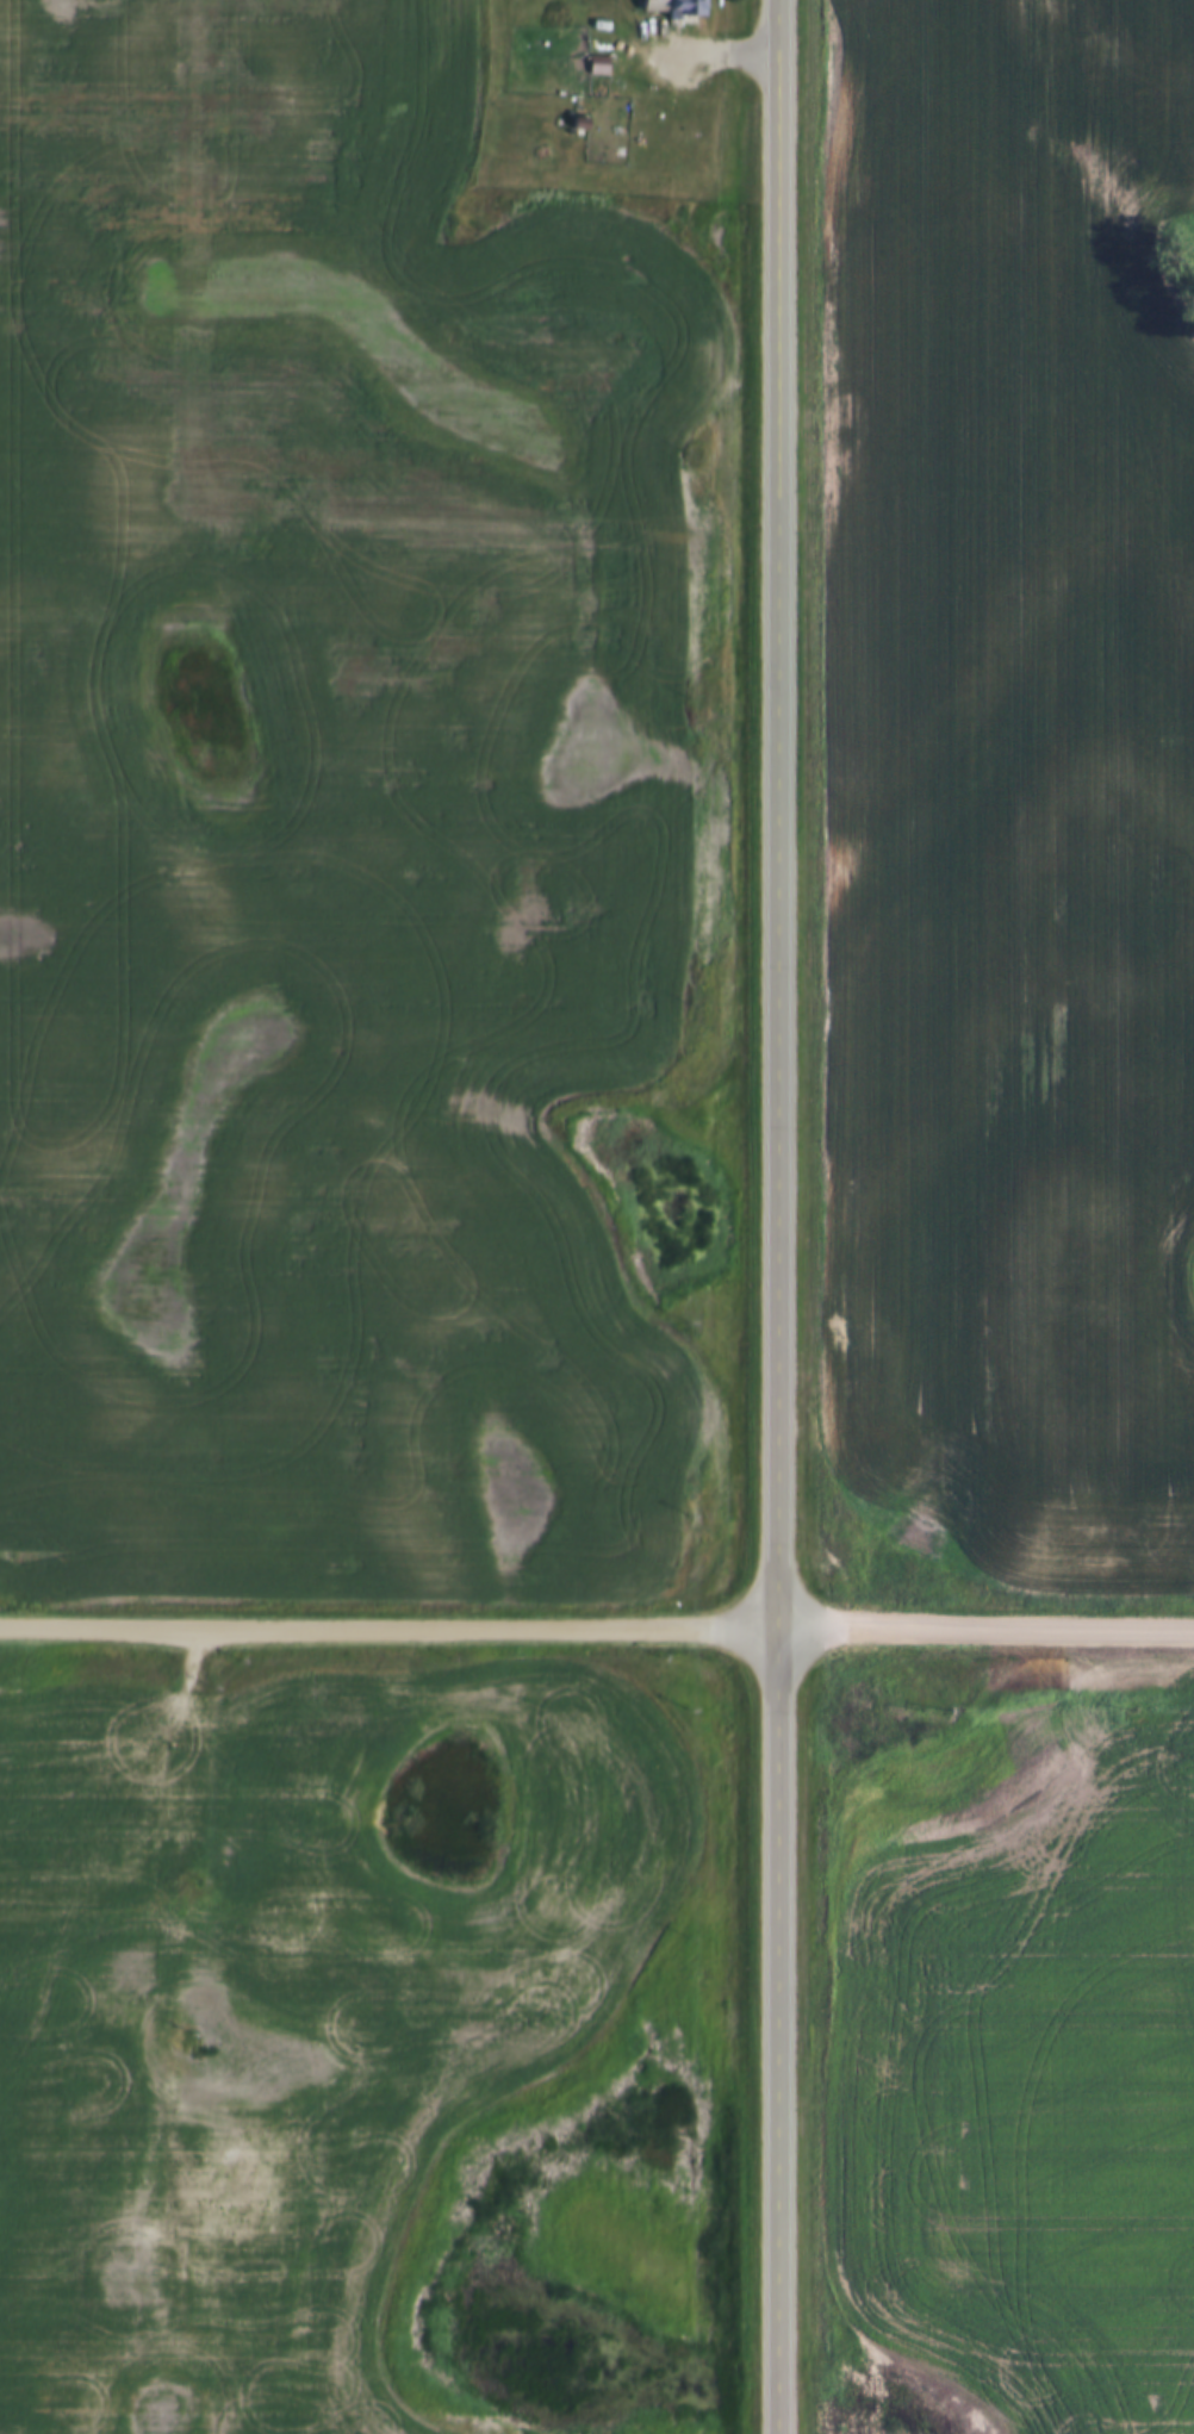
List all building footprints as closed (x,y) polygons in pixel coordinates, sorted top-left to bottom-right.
[(674,15),(712,15),(712,0),(674,0),(674,15)] [(579,46),(597,46),(597,58),(579,57),(579,46)] [(562,102),(579,102),(579,116),(562,116),(562,102)] [(520,198),(524,197),(527,193),(528,188),(528,185),(524,181),(520,180),(516,181),(512,185),(511,188),(512,193),(516,197),(520,198)] [(537,198),(541,197),(545,194),(545,191),(545,187),(542,185),(539,183),(535,185),(533,187),(531,191),(531,194),(535,197),(537,198)] [(554,198),(558,197),(560,194),(561,191),(560,187),(558,185),(554,183),(551,185),(548,187),(547,191),(548,194),(551,197),(554,198)] [(571,198),(574,197),(577,194),(578,191),(577,187),(574,185),(571,183),(567,185),(565,187),(564,191),(565,194),(567,197),(571,198)] [(586,198),(590,197),(592,194),(593,191),(593,187),(590,185),(587,183),(584,185),(580,187),(580,191),(580,194),(583,197),(586,198)]
